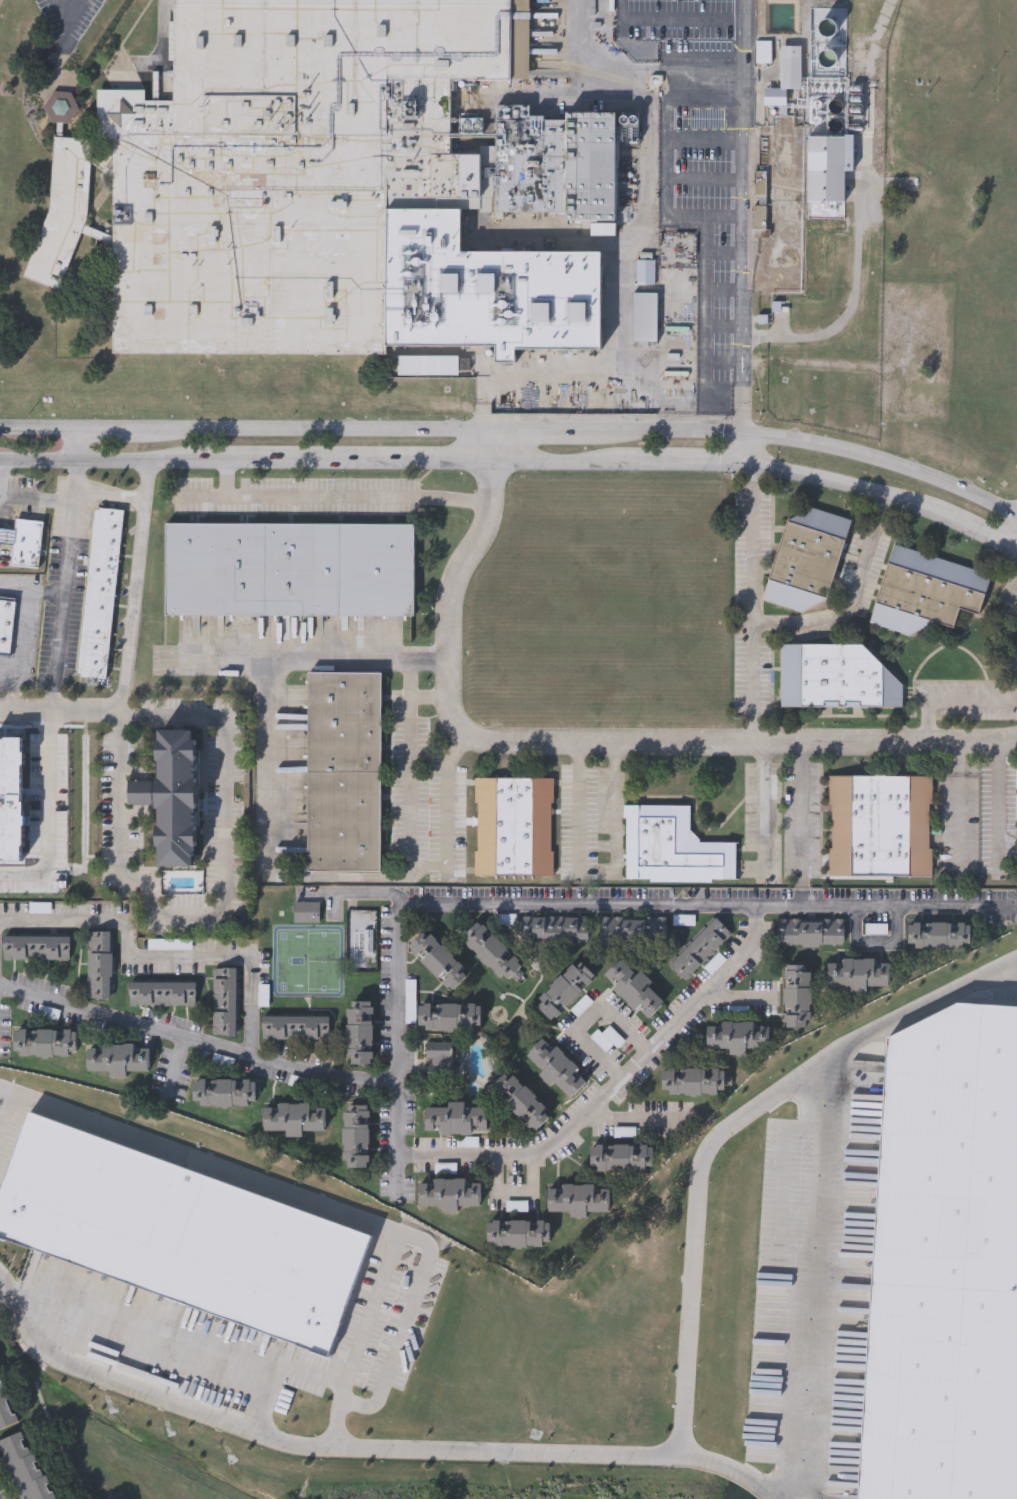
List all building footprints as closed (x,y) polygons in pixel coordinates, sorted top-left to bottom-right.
[(177,22),(177,0),(529,0),(528,81),(450,80),(450,118),(450,153),(496,154),(497,116),(616,117),(615,216),(458,215),(458,251),(598,252),(598,350),(513,350),(513,362),(492,362),(492,347),(385,346),(385,354),(113,352),(114,246),(114,236),(115,133),(98,133),(98,89),(145,89),(145,101),(176,101),(177,22)] [(801,48),(781,48),(781,91),(765,91),(765,108),(787,108),(787,91),(801,91),(801,48)] [(64,123),(62,137),(93,139),(87,217),(84,225),(114,236),(114,246),(81,233),(58,293),(22,279),(50,205),(55,136),(56,136),(58,123),(51,122),(43,106),(53,91),(71,92),(79,108),(69,123),(64,123)] [(854,138),(807,138),(808,220),(846,220),(845,173),(855,173),(854,138)] [(638,287),(656,287),(656,262),(638,263),(638,287)] [(634,345),(657,345),(657,296),(634,296),(634,345)] [(458,356),(458,376),(397,376),(397,356),(458,356)] [(95,509),(124,511),(108,681),(79,678),(95,509)] [(850,521),(826,599),(802,613),(795,611),(761,601),(784,524),(811,509),(825,514),(850,521)] [(13,545),(0,544),(0,528),(15,529),(16,520),(44,522),(41,569),(12,567),(13,545)] [(165,525),(412,525),(412,617),(164,617),(165,525)] [(869,622),(893,545),(992,576),(979,619),(958,613),(952,631),(929,623),(924,639),(869,622)] [(10,660),(0,659),(0,598),(16,600),(10,660)] [(903,686),(903,709),(781,709),(781,646),(862,646),(903,686)] [(307,674),(380,674),(379,873),(306,873),(307,674)] [(156,869),(157,807),(130,807),(131,782),(157,783),(158,732),(199,733),(198,779),(202,779),(201,828),(197,828),(197,869),(156,869)] [(22,865),(0,865),(0,740),(24,740),(22,865)] [(930,877),(829,877),(829,778),(930,778),(930,877)] [(552,878),(476,878),(476,780),(552,780),(552,878)] [(625,883),(625,807),(690,807),(690,843),(736,843),(736,882),(625,883)] [(590,945),(524,943),(524,917),(590,918),(590,945)] [(667,918),(667,942),(603,942),(603,918),(667,918)] [(688,983),(670,967),(714,918),(732,934),(688,983)] [(844,920),(844,946),(778,946),(778,920),(844,920)] [(908,923),(969,925),(968,951),(907,950),(908,923)] [(522,965),(502,984),(464,943),(483,925),(522,965)] [(113,932),(112,1000),(87,1000),(88,932),(113,932)] [(420,961),(427,954),(419,946),(432,934),(471,974),(451,993),(420,961)] [(70,938),(70,961),(4,961),(4,938),(70,938)] [(649,988),(665,1003),(647,1022),(611,989),(615,985),(605,976),(623,957),(653,984),(649,988)] [(596,978),(551,1023),(533,1004),(577,960),(596,978)] [(828,990),(828,961),(889,962),(889,990),(828,990)] [(811,965),(811,1028),(783,1028),(784,965),(811,965)] [(240,969),(240,1036),(212,1036),(213,969),(240,969)] [(197,983),(197,1006),(130,1006),(130,983),(197,983)] [(594,1003),(579,1018),(572,1011),(587,995),(594,1003)] [(372,1065),(346,1065),(346,1003),(372,1003),(372,1065)] [(481,1033),(422,1031),(422,1004),(481,1006),(481,1033)] [(950,1005),(1016,1009),(1016,1498),(859,1498),(887,1038),(950,1005)] [(330,1017),(330,1040),(262,1040),(262,1017),(330,1017)] [(727,1050),(706,1050),(706,1029),(718,1029),(719,1023),(772,1024),(772,1049),(746,1049),(746,1056),(727,1056),(727,1050)] [(602,1033),(611,1025),(626,1041),(610,1056),(591,1036),(599,1030),(602,1033)] [(14,1030),(76,1031),(75,1058),(14,1057),(14,1030)] [(524,1058),(545,1037),(589,1081),(569,1102),(524,1058)] [(108,1077),(108,1072),(87,1072),(87,1045),(151,1045),(151,1073),(129,1073),(129,1077),(108,1077)] [(453,1081),(424,1081),(424,1048),(453,1048),(453,1081)] [(720,1092),(720,1097),(669,1097),(669,1092),(663,1092),(663,1073),(669,1073),(669,1071),(720,1071),(720,1073),(725,1073),(725,1092),(720,1092)] [(494,1095),(514,1075),(553,1113),(534,1133),(494,1095)] [(256,1108),(196,1106),(196,1080),(256,1082),(256,1108)] [(425,1135),(426,1104),(490,1105),(489,1136),(425,1135)] [(285,1132),(263,1132),(263,1105),(326,1105),(326,1135),(285,1135),(285,1132)] [(341,1169),(342,1106),(370,1106),(369,1169),(341,1169)] [(328,1355),(0,1238),(0,1194),(31,1107),(373,1229),(328,1355)] [(591,1148),(650,1148),(650,1173),(591,1173),(591,1148)] [(418,1181),(481,1181),(481,1210),(441,1210),(441,1207),(418,1208),(418,1181)] [(570,1213),(547,1213),(547,1186),(608,1186),(608,1214),(586,1214),(586,1218),(570,1218),(570,1213)] [(551,1222),(550,1249),(491,1248),(491,1221),(551,1222)] [(19,1421),(0,1428),(0,1372),(19,1421)] [(24,1428),(55,1498),(20,1498),(0,1452),(0,1439),(24,1428)]
